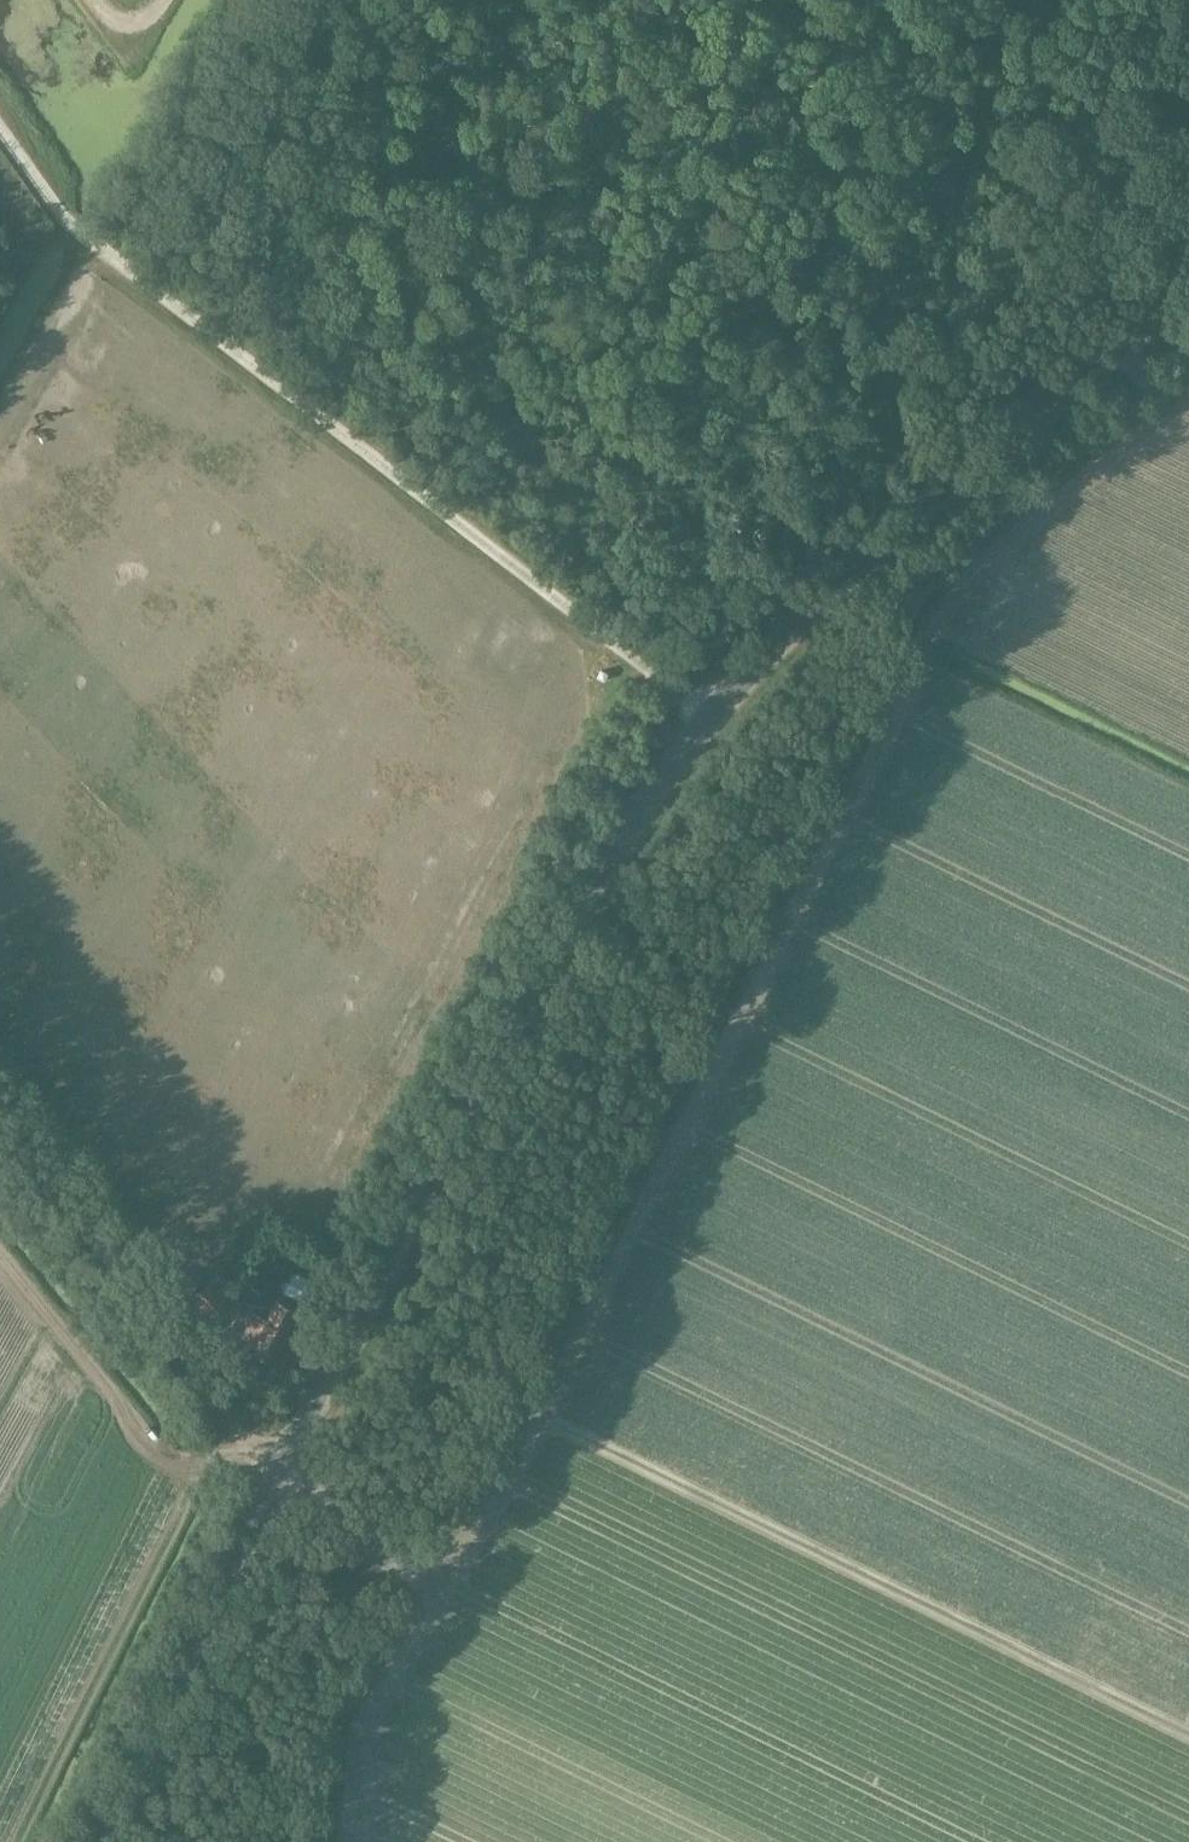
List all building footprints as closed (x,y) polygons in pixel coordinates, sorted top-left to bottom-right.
[(195,1296),(199,1301),(216,1319),(229,1306),(208,1284),(195,1296)] [(250,1347),(247,1351),(272,1361),(299,1309),(275,1297),(263,1318),(252,1311),(238,1340),(250,1347)]
